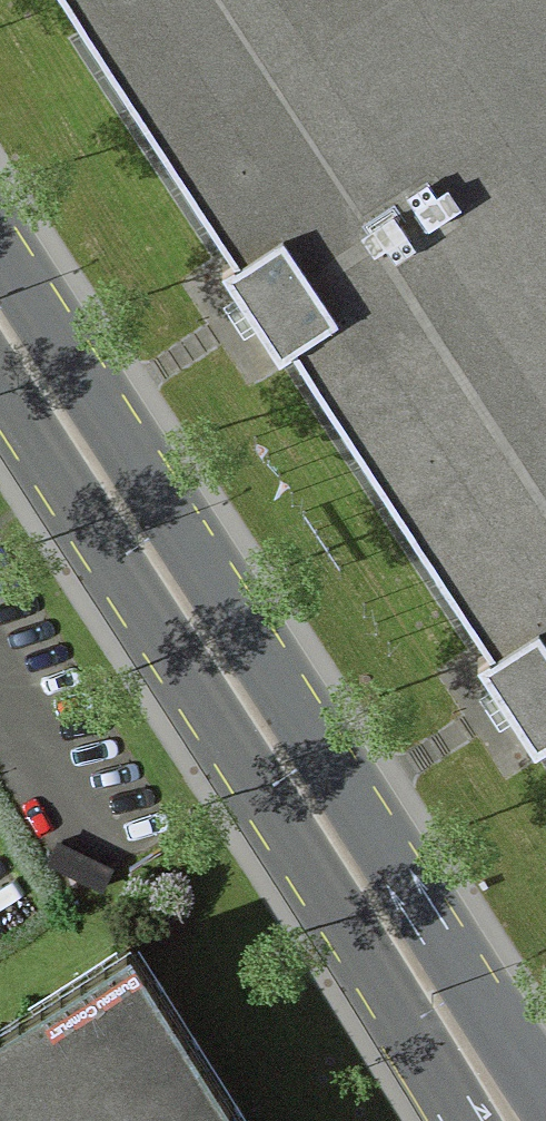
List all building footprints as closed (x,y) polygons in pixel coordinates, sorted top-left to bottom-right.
[(502,706),(545,772),(545,0),(36,0),(502,706)] [(135,952),(0,1037),(0,1120),(242,1120),(135,952)]
